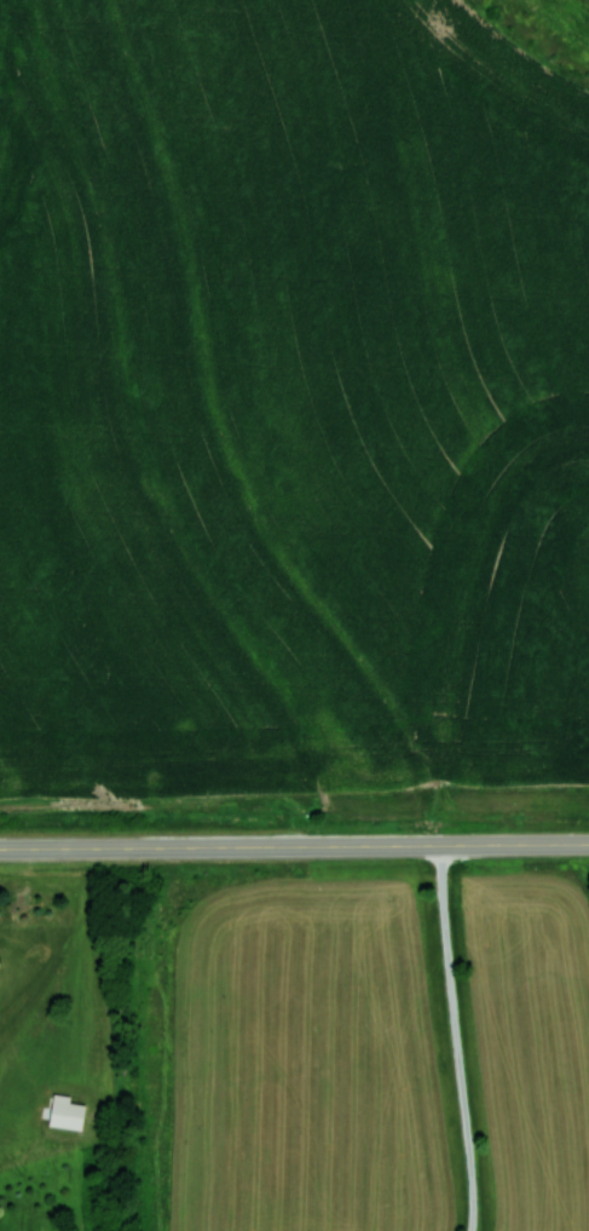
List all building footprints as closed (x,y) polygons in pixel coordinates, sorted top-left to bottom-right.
[(69,1096),(51,1093),(46,1126),(80,1131),(84,1105),(68,1102),(69,1096)]
